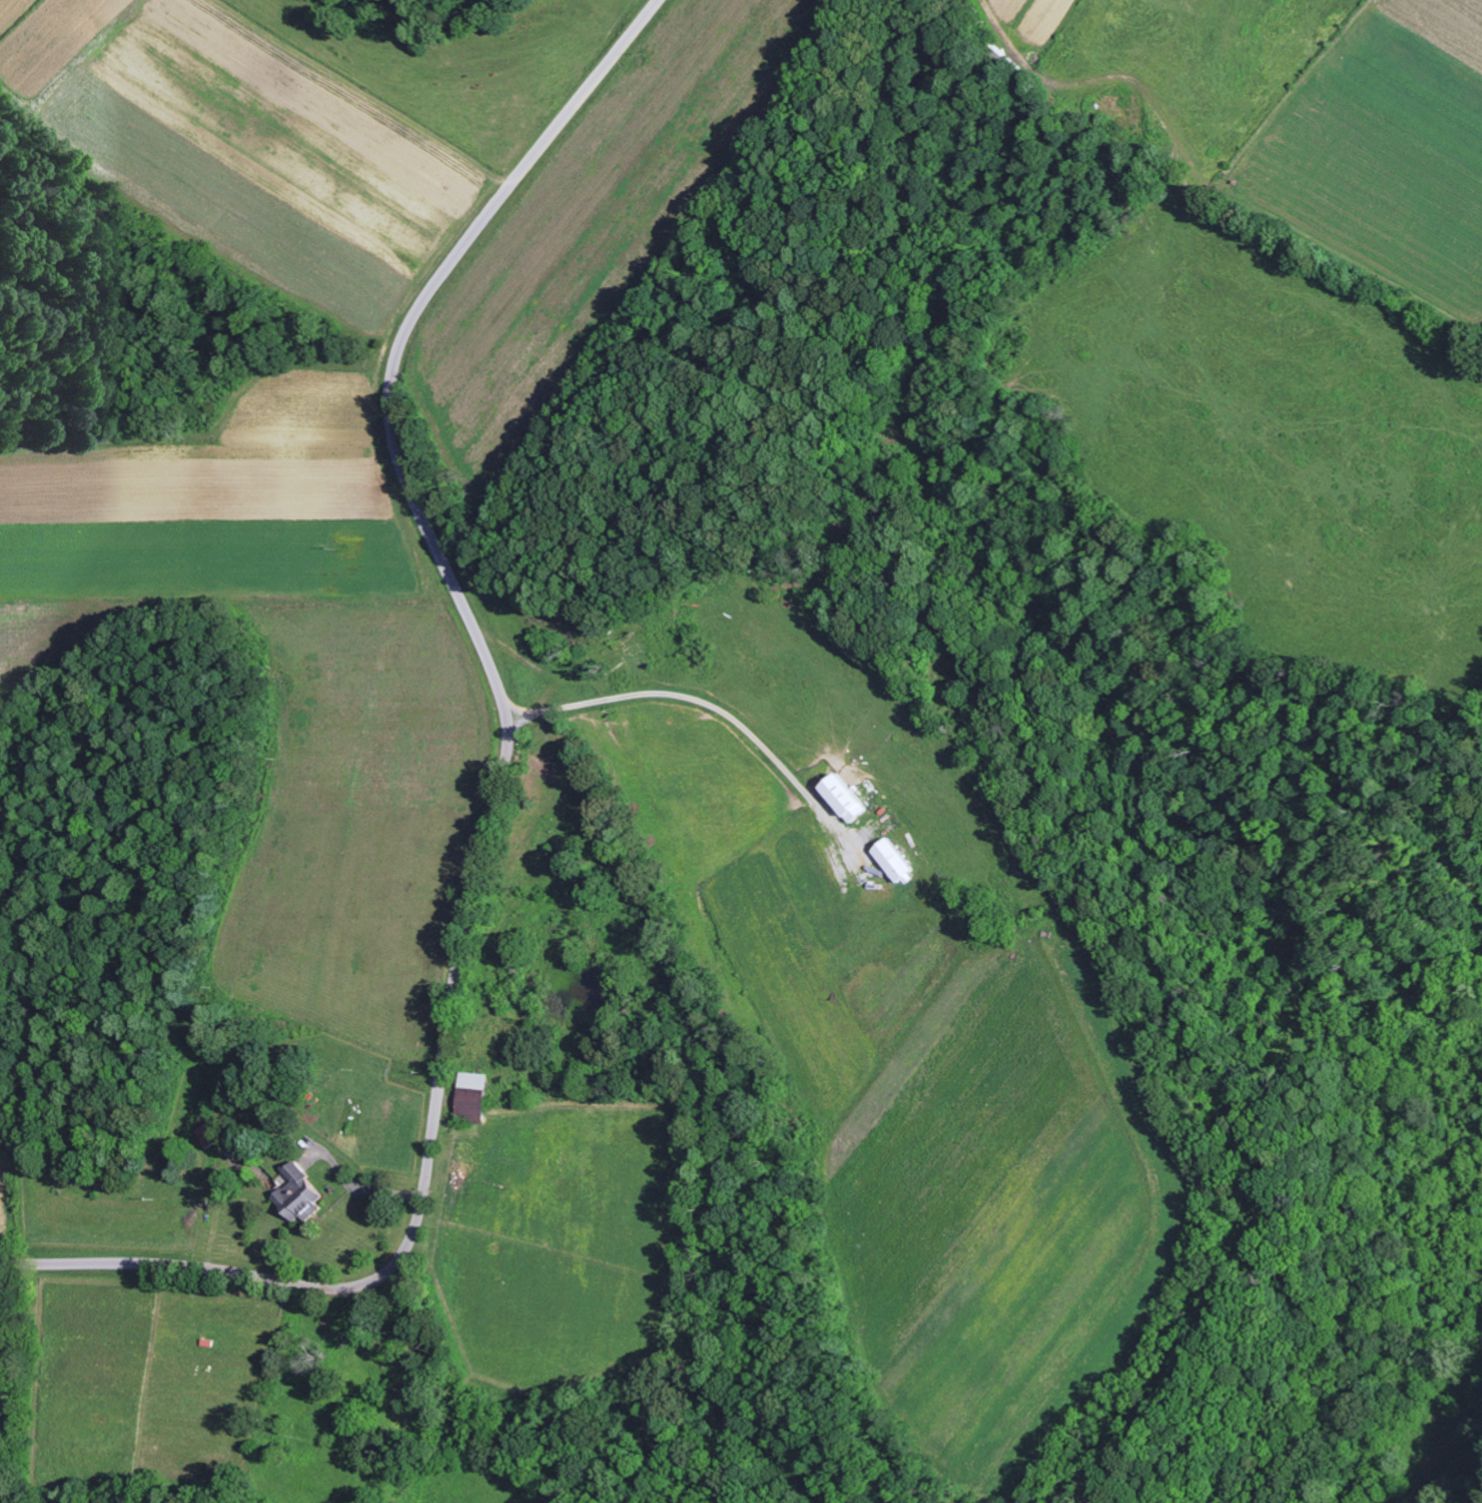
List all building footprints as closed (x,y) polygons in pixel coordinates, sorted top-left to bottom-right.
[(870,807),(839,773),(821,789),(852,823),(870,807)] [(903,886),(920,873),(894,837),(876,850),(903,886)] [(488,1073),(460,1073),(459,1121),(487,1122),(488,1073)] [(324,1209),(319,1201),(325,1197),(299,1161),(284,1171),(289,1178),(271,1191),(294,1223),(304,1215),(308,1220),(324,1209)]
